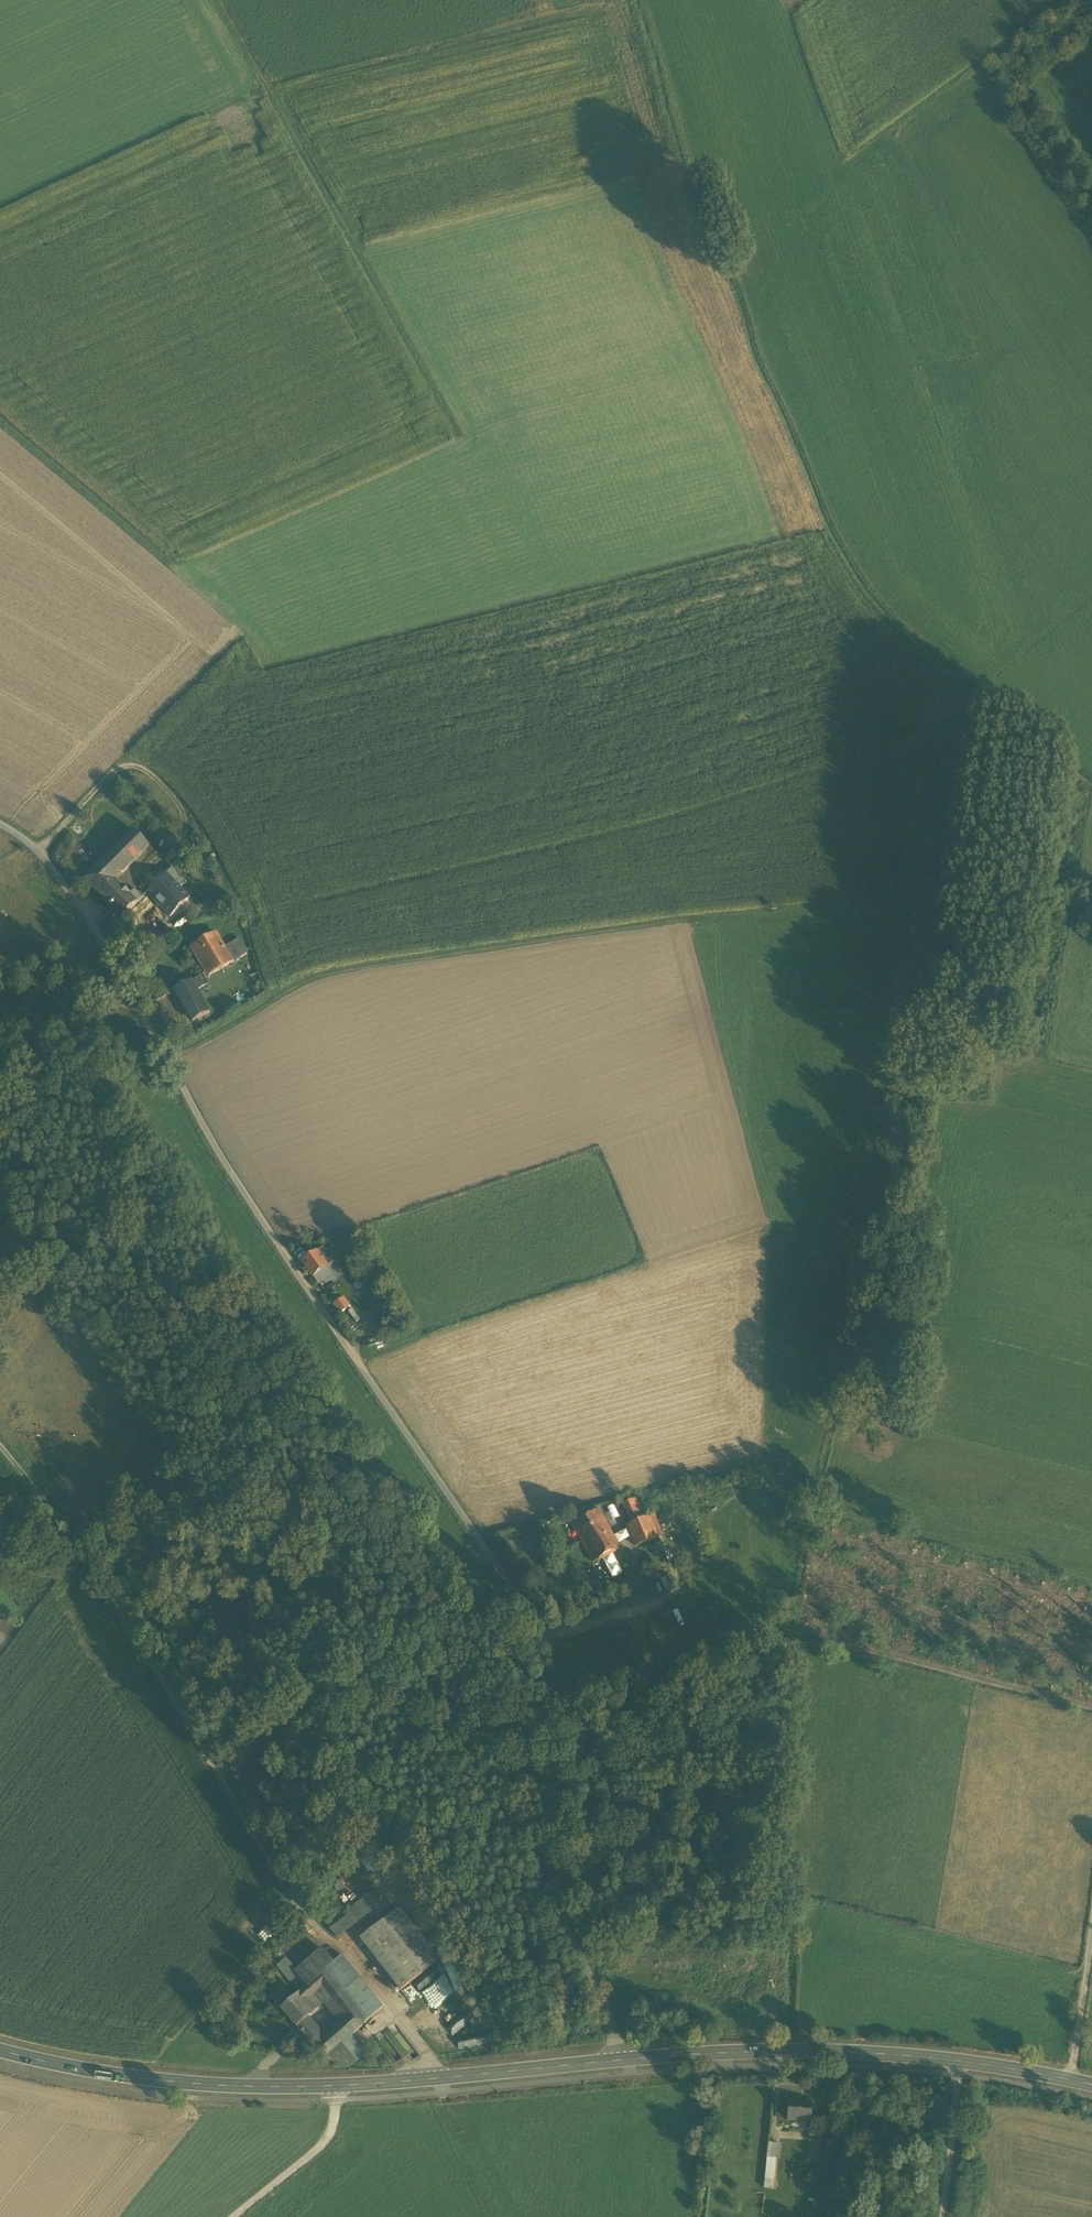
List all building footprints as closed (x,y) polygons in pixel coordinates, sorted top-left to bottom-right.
[(100,864),(116,880),(150,847),(134,831),(100,864)] [(85,880),(107,903),(123,887),(116,880),(100,864),(85,880)] [(146,893),(170,918),(190,898),(180,888),(186,882),(173,868),(146,893)] [(130,894),(123,887),(107,903),(114,910),(130,894)] [(135,890),(130,894),(137,902),(142,897),(135,890)] [(137,902),(130,894),(114,910),(122,918),(138,903),(137,902)] [(192,947),(209,977),(233,963),(224,948),(216,933),(192,947)] [(224,948),(233,963),(248,954),(239,939),(224,948)] [(203,975),(191,982),(197,991),(208,984),(203,975)] [(147,986),(157,1003),(170,995),(162,981),(159,983),(157,980),(147,986)] [(210,1013),(197,991),(191,982),(191,981),(174,991),(193,1023),(210,1013)] [(317,1252),(327,1268),(334,1263),(323,1248),(317,1252)] [(331,1276),(326,1268),(327,1268),(317,1252),(303,1262),(314,1277),(315,1276),(320,1283),(324,1281),(331,1276)] [(331,1276),(324,1281),(326,1284),(334,1279),(331,1276)] [(350,1307),(344,1298),(333,1306),(339,1315),(350,1307)] [(624,1502),(628,1512),(640,1508),(636,1498),(624,1502)] [(628,1512),(632,1521),(643,1517),(640,1508),(628,1512)] [(571,1525),(593,1563),(618,1548),(596,1511),(571,1525)] [(655,1515),(648,1518),(656,1539),(664,1536),(655,1515)] [(627,1527),(636,1547),(656,1539),(648,1518),(627,1527)] [(614,1535),(618,1542),(629,1537),(625,1529),(614,1535)] [(662,1578),(655,1566),(647,1570),(653,1583),(662,1578)] [(330,1929),(338,1939),(386,1902),(376,1890),(349,1911),(351,1913),(330,1929)] [(401,1906),(383,1920),(424,1972),(442,1958),(401,1906)] [(360,1938),(401,1990),(424,1972),(383,1920),(360,1938)] [(299,1994),(302,1991),(326,1970),(334,1963),(324,1952),(298,1975),(285,1961),(277,1968),(276,1969),(299,1994)] [(326,1970),(341,1989),(357,1975),(342,1955),(334,1963),(326,1970)] [(322,2007),(341,1989),(326,1970),(302,1991),(319,2009),(322,2007)] [(382,2007),(357,1975),(341,1989),(357,2008),(367,2021),(382,2007)] [(266,1997),(279,2011),(288,2003),(275,1989),(266,1997)] [(341,1989),(322,2007),(323,2009),(325,2007),(340,2023),(357,2008),(341,1989)] [(279,2011),(296,2029),(307,2020),(319,2009),(302,1991),(299,1994),(288,2003),(279,2011)] [(318,2052),(326,2060),(352,2035),(357,2030),(367,2021),(357,2008),(340,2023),(323,2038),(307,2020),(296,2029),(306,2039),(318,2052)] [(465,2032),(462,2018),(443,2022),(446,2036),(465,2032)] [(326,2060),(340,2065),(362,2045),(352,2035),(326,2060)] [(299,2046),(311,2059),(318,2052),(306,2039),(299,2046)] [(369,2053),(362,2045),(340,2065),(355,2066),(369,2053)] [(788,2121),(811,2123),(813,2104),(789,2103),(788,2121)] [(808,2142),(821,2143),(822,2135),(809,2134),(808,2142)] [(769,2143),(767,2159),(778,2160),(780,2161),(782,2144),(769,2143)] [(774,2179),(776,2180),(778,2160),(767,2159),(765,2178),(764,2189),(773,2190),(774,2179)]
